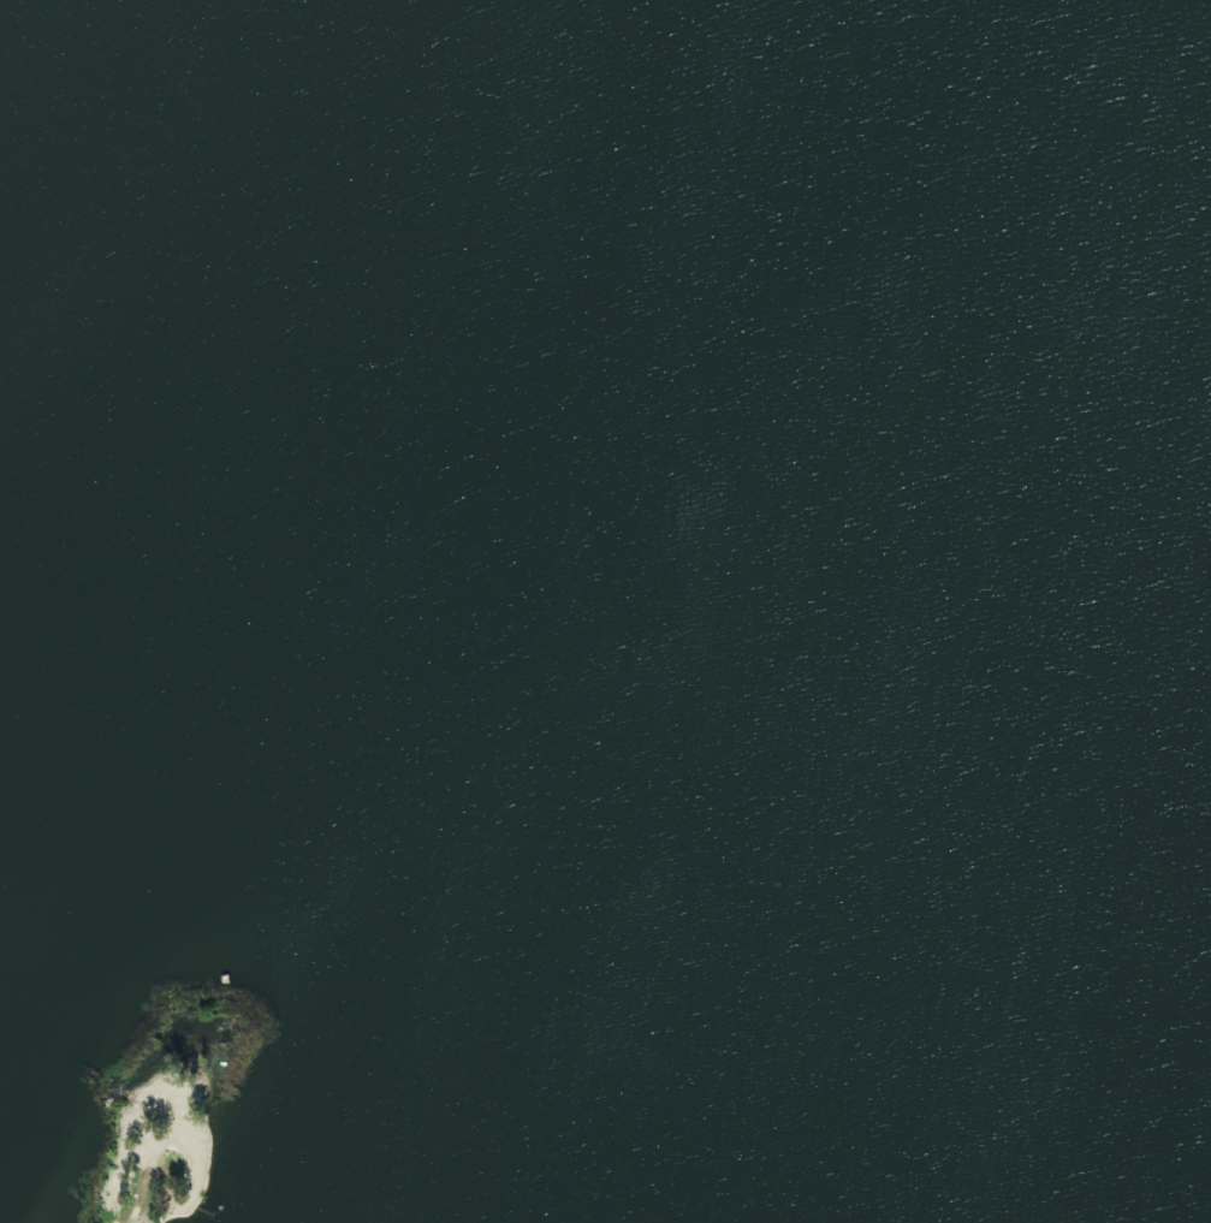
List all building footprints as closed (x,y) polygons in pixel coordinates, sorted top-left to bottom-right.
[(185,1136),(176,1130),(164,1148),(173,1154),(185,1136)]
